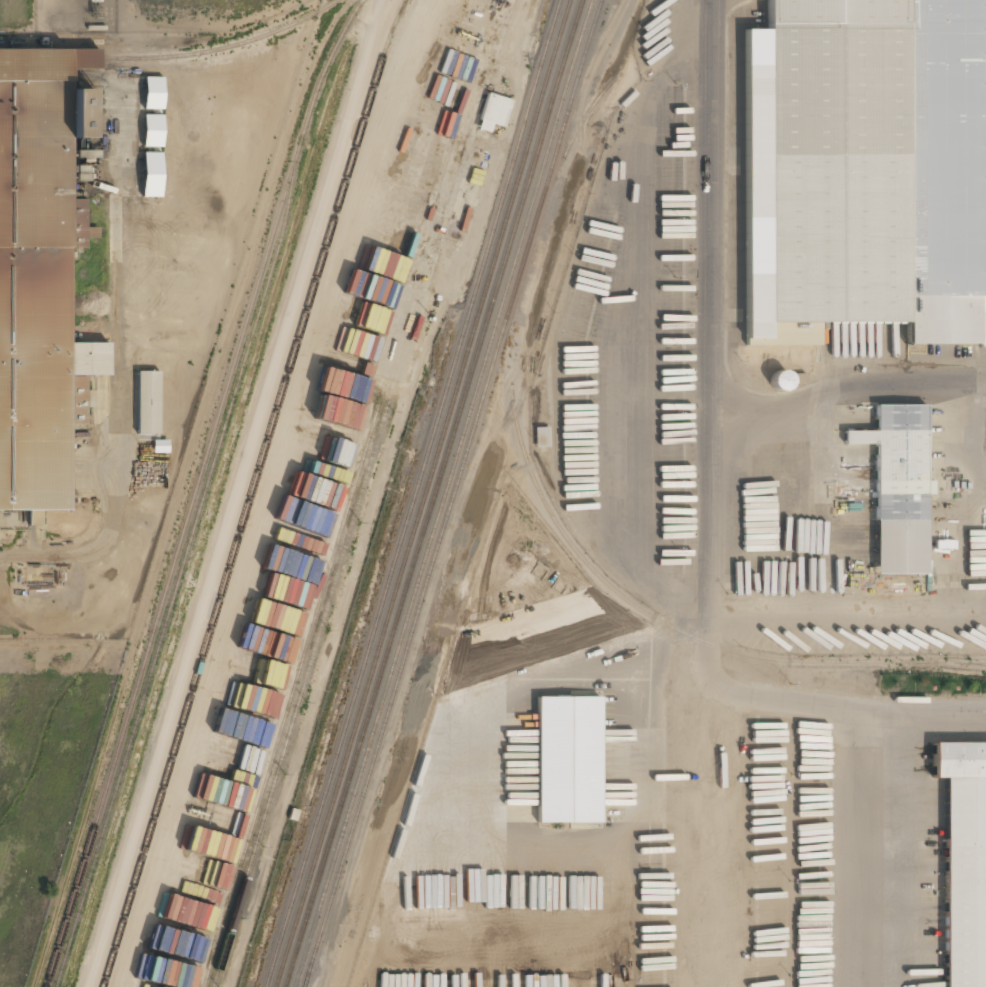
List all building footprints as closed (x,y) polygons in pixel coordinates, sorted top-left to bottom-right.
[(98,69),(98,49),(74,50),(74,70),(98,69)] [(4,212),(4,93),(39,50),(0,50),(0,212),(4,212)] [(162,109),(162,77),(144,77),(143,109),(162,109)] [(86,89),(67,89),(67,138),(87,138),(86,89)] [(477,129),(489,132),(491,124),(503,127),(511,99),(486,93),(477,129)] [(161,147),(162,115),(143,115),(143,146),(161,147)] [(160,197),(161,153),(142,152),(142,197),(160,197)] [(25,242),(0,222),(0,242),(25,242)] [(57,510),(104,346),(63,334),(63,417),(0,417),(0,510),(57,510)] [(137,371),(136,440),(159,440),(159,371),(137,371)] [(874,444),(875,574),(925,574),(925,495),(931,495),(931,481),(925,481),(925,405),(875,405),(875,431),(843,431),(843,444),(874,444)] [(534,428),(535,448),(548,447),(547,427),(534,428)] [(41,511),(28,511),(28,525),(41,525),(41,511)] [(599,823),(600,697),(537,697),(536,823),(599,823)] [(229,736),(273,749),(280,725),(236,713),(229,736)] [(943,986),(985,986),(985,743),(932,742),(931,778),(944,778),(943,986)]
